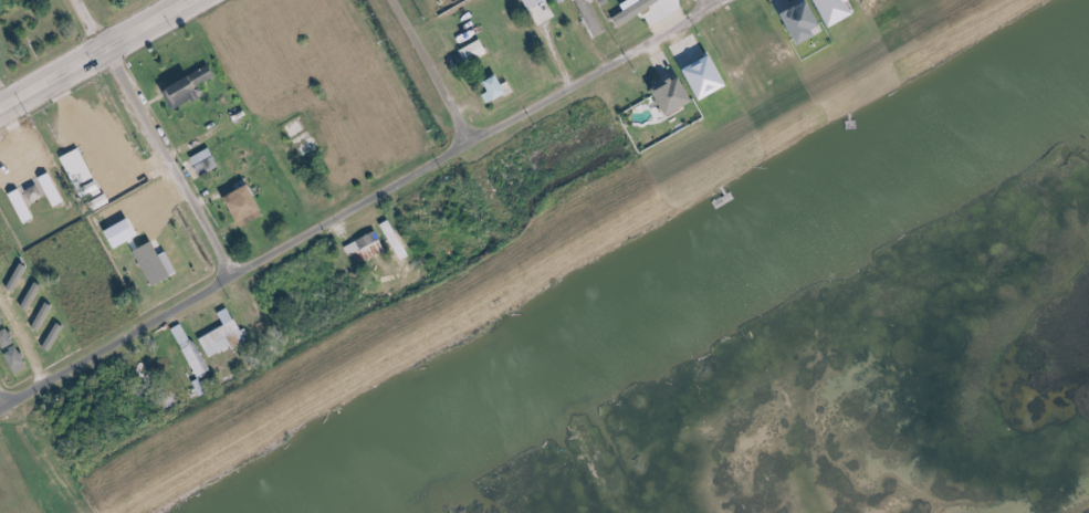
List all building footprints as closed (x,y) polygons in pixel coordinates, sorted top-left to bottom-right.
[(533,11),(552,0),(527,0),(533,11)] [(607,34),(593,0),(580,0),(596,38),(607,34)] [(822,34),(819,29),(827,25),(813,0),(787,14),(803,45),(822,34)] [(465,50),(473,64),(494,51),(486,38),(465,50)] [(182,112),(212,96),(207,85),(222,77),(216,65),(170,89),(182,112)] [(515,94),(505,75),(491,82),(501,101),(515,94)] [(195,158),(204,177),(224,166),(215,148),(195,158)] [(78,187),(97,179),(85,149),(65,157),(78,187)] [(43,179),(58,208),(69,202),(54,173),(43,179)] [(246,228),(272,217),(259,185),(233,196),(246,228)] [(37,220),(27,190),(15,193),(26,224),(37,220)] [(120,249),(145,237),(136,218),(111,230),(120,249)] [(415,256),(403,237),(395,242),(407,261),(415,256)] [(173,252),(164,256),(158,242),(140,250),(156,287),(183,275),(173,252)] [(212,357),(249,342),(235,308),(223,312),(229,327),(204,337),(212,357)] [(16,374),(28,371),(14,328),(0,332),(0,342),(3,352),(9,350),(16,374)]
